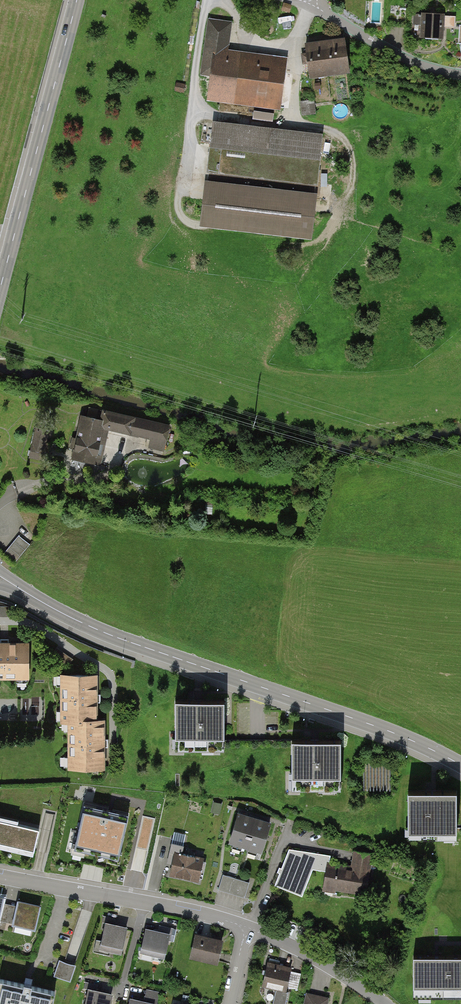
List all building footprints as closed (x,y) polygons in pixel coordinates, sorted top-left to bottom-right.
[(442,38),(443,16),(421,15),(420,37),(442,38)] [(207,79),(204,101),(278,111),(285,59),(230,52),(234,23),(211,20),(203,78),(207,79)] [(347,68),(343,41),(305,45),(308,72),(347,68)] [(302,98),(303,112),(318,112),(317,98),(302,98)] [(314,183),(320,134),(215,121),(209,169),(314,183)] [(316,194),(207,183),(202,224),(311,236),(316,194)] [(166,451),(171,426),(104,412),(102,422),(80,417),(71,460),(103,466),(110,431),(150,439),(148,447),(166,451)] [(35,439),(30,456),(44,460),(49,442),(35,439)] [(19,537),(5,554),(17,563),(31,546),(19,537)] [(27,677),(26,642),(0,643),(0,677),(27,677)] [(95,718),(95,675),(59,675),(59,722),(68,722),(68,765),(104,765),(104,718),(95,718)] [(226,708),(177,709),(177,746),(226,745),(226,708)] [(339,748),(289,749),(290,786),(339,785),(339,748)] [(455,801),(406,801),(406,838),(456,837),(455,801)] [(128,814),(84,805),(75,844),(86,846),(84,851),(108,856),(109,851),(119,853),(128,814)] [(269,822),(237,813),(228,842),(260,852),(269,822)] [(145,817),(132,870),(143,873),(156,820),(145,817)] [(34,851),(39,829),(0,820),(0,843),(34,851)] [(183,845),(172,843),(168,861),(173,862),(171,873),(198,879),(203,858),(181,853),(183,845)] [(372,853),(352,850),(350,864),(328,864),(332,856),(290,849),(276,885),(302,895),(312,869),(324,873),(326,889),(365,896),(372,853)] [(248,882),(225,875),(220,891),(244,897),(248,882)] [(35,929),(39,907),(16,902),(12,924),(35,929)] [(122,953),(127,932),(104,927),(99,947),(122,953)] [(170,934),(145,928),(140,953),(165,958),(170,934)] [(217,961),(221,941),(194,936),(190,956),(217,961)] [(75,965),(60,960),(54,976),(70,982),(75,965)] [(292,966),(267,960),(262,983),(276,986),(271,1003),(286,1003),(289,991),(287,991),(292,966)] [(412,962),(412,992),(460,993),(460,963),(412,962)] [(55,993),(0,980),(0,1003),(53,1003),(55,993)] [(87,987),(83,1003),(109,1003),(112,993),(87,987)] [(128,997),(127,1003),(154,1003),(156,992),(146,990),(144,1000),(128,997)] [(307,992),(304,1003),(329,1003),(330,998),(307,992)]
